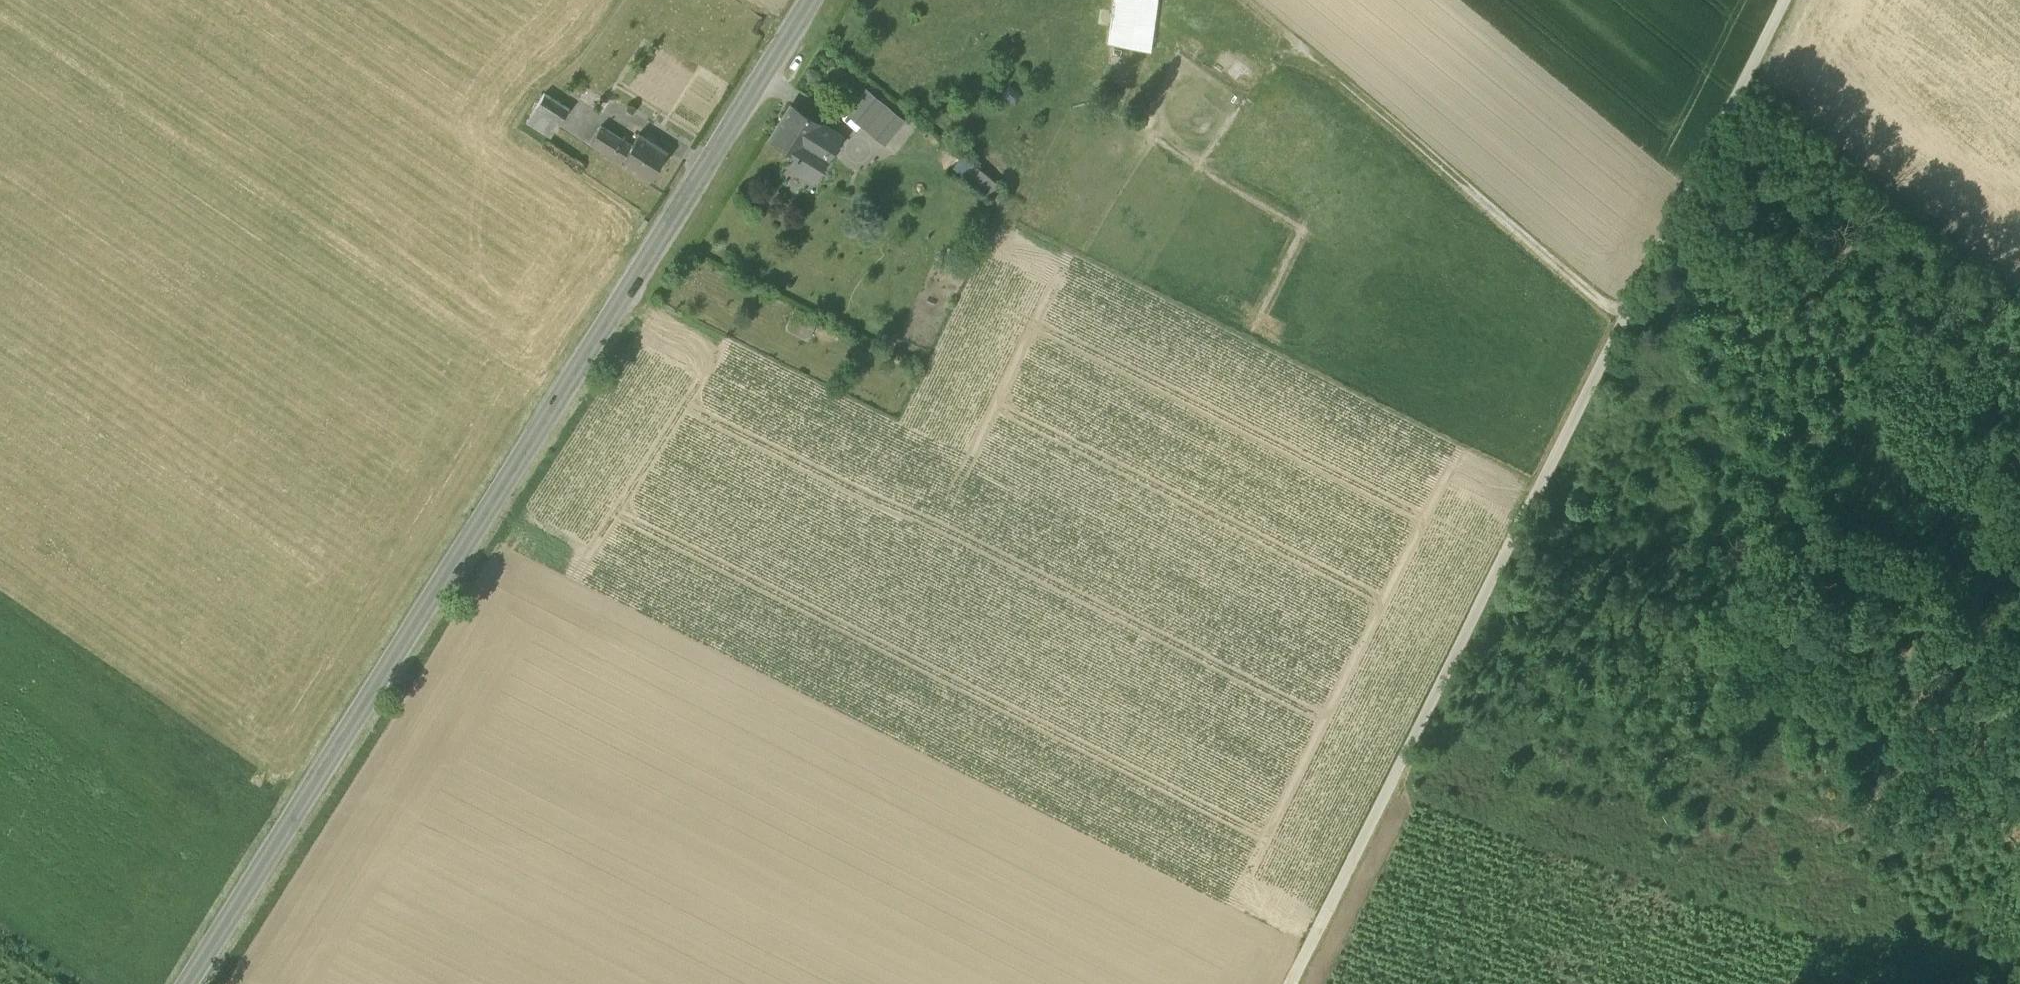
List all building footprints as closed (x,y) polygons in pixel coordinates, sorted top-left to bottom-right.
[(1148,52),(1155,0),(1112,0),(1106,44),(1148,52)] [(847,112),(884,142),(902,120),(865,90),(847,112)] [(542,93),(533,109),(559,123),(568,108),(542,93)] [(769,137),(796,154),(799,156),(819,124),(790,105),(769,137)] [(552,136),(559,123),(533,109),(526,122),(552,136)] [(840,137),(819,124),(799,156),(796,154),(789,165),(812,180),(828,155),(823,152),(826,147),(831,150),(840,137)] [(589,143),(621,163),(631,147),(599,128),(589,143)] [(639,133),(631,147),(621,163),(620,164),(649,181),(668,153),(668,152),(639,133)] [(986,191),(994,180),(968,162),(961,173),(986,191)]
